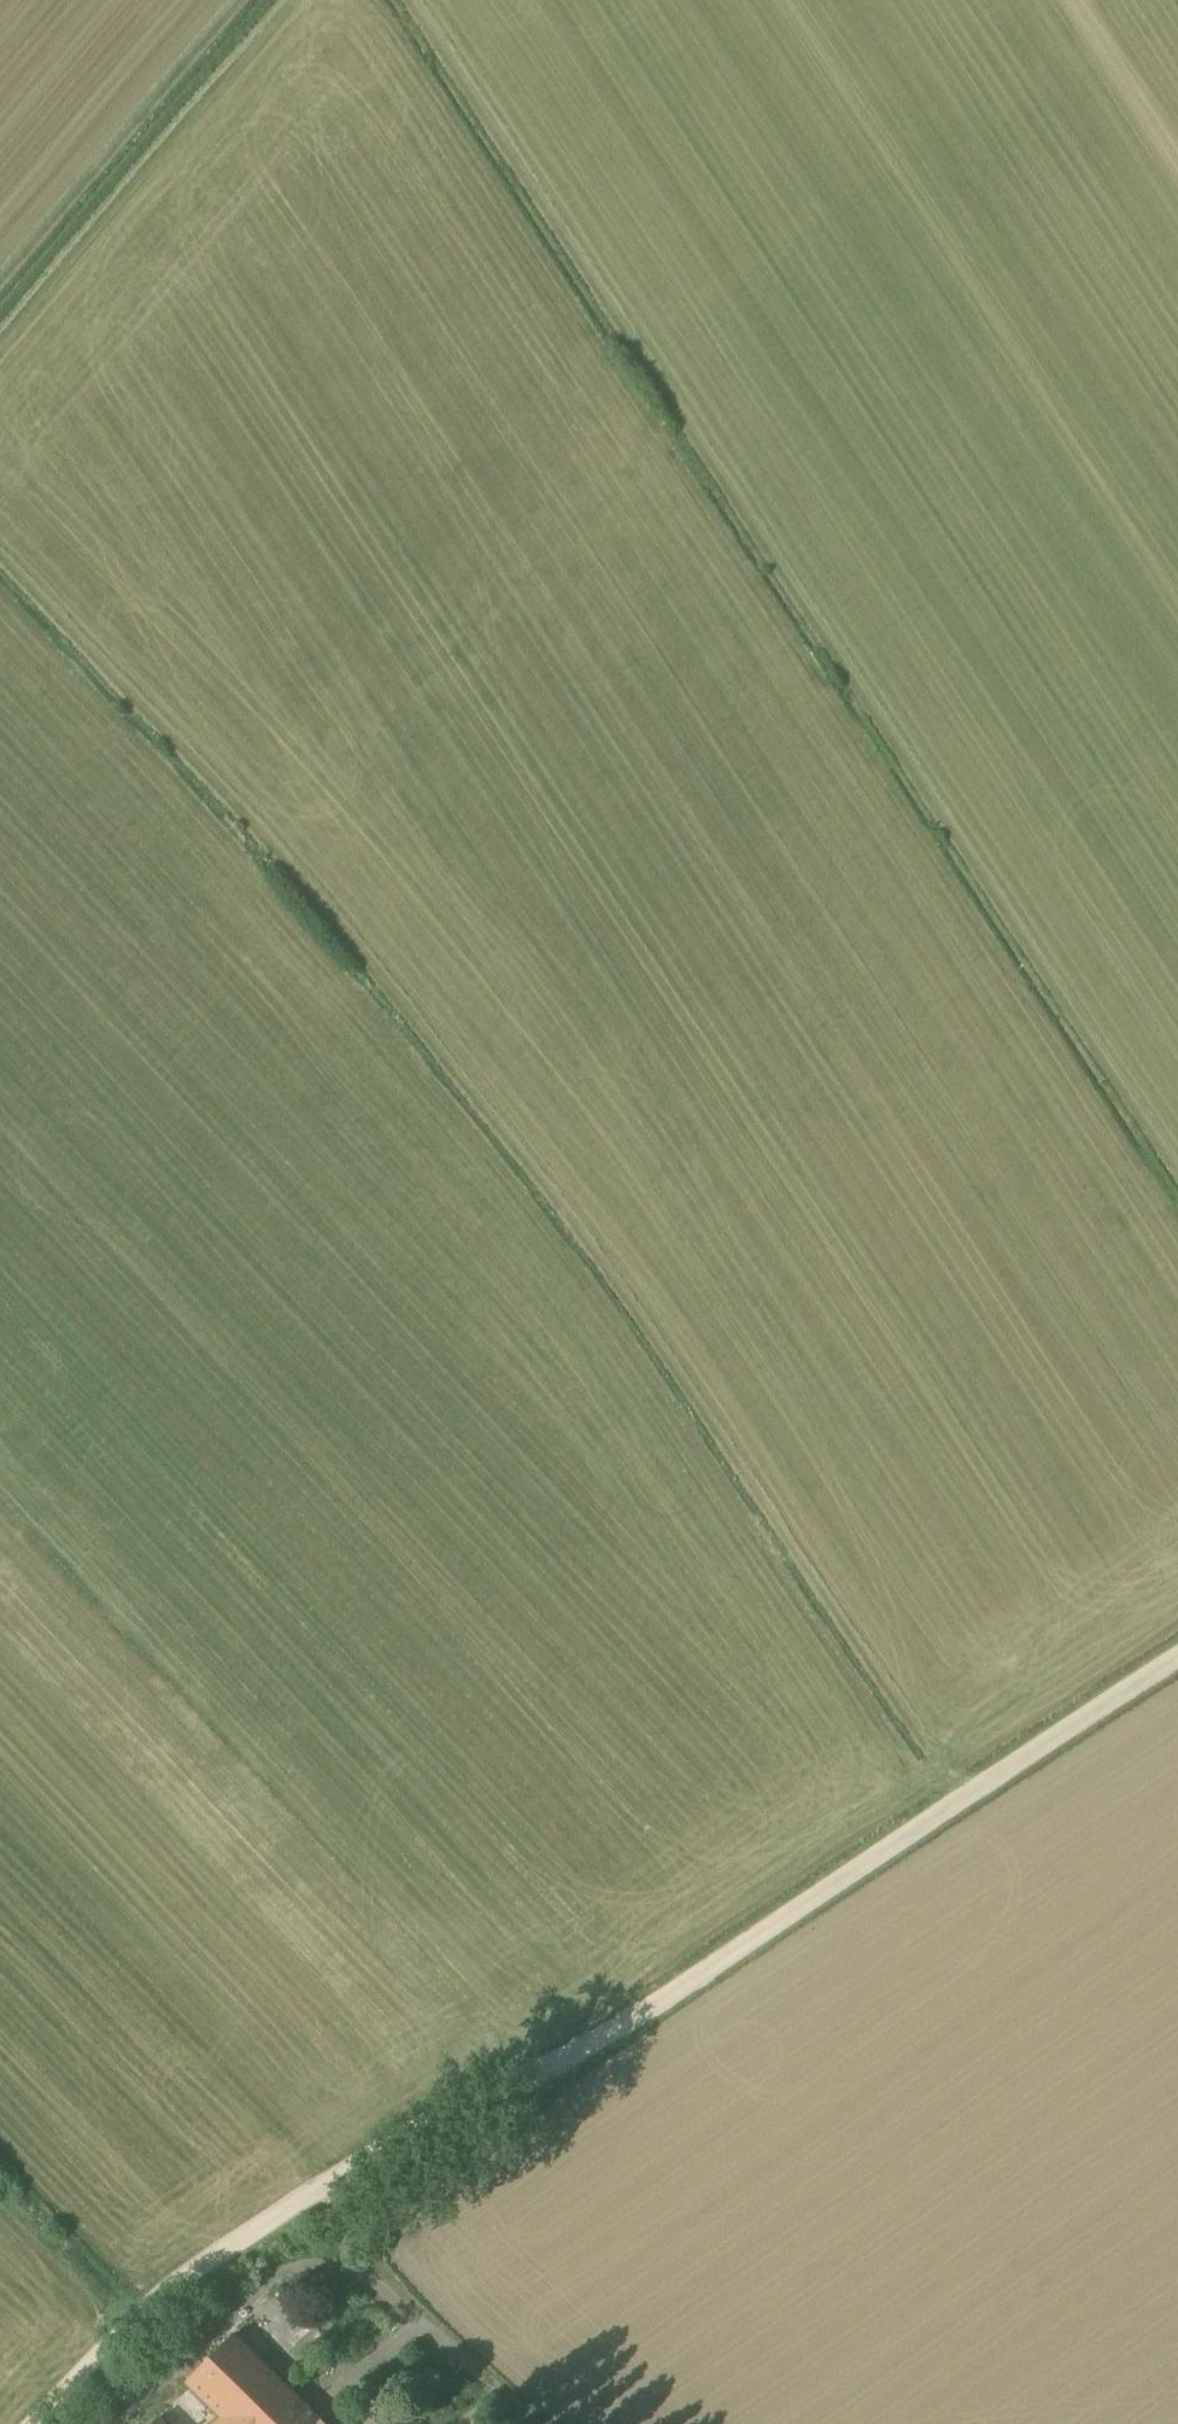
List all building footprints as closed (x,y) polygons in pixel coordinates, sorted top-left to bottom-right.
[(236,2335),(187,2383),(222,2418),(216,2423),(287,2423),(307,2405),(236,2335)] [(287,2423),(326,2423),(307,2405),(287,2423)]
